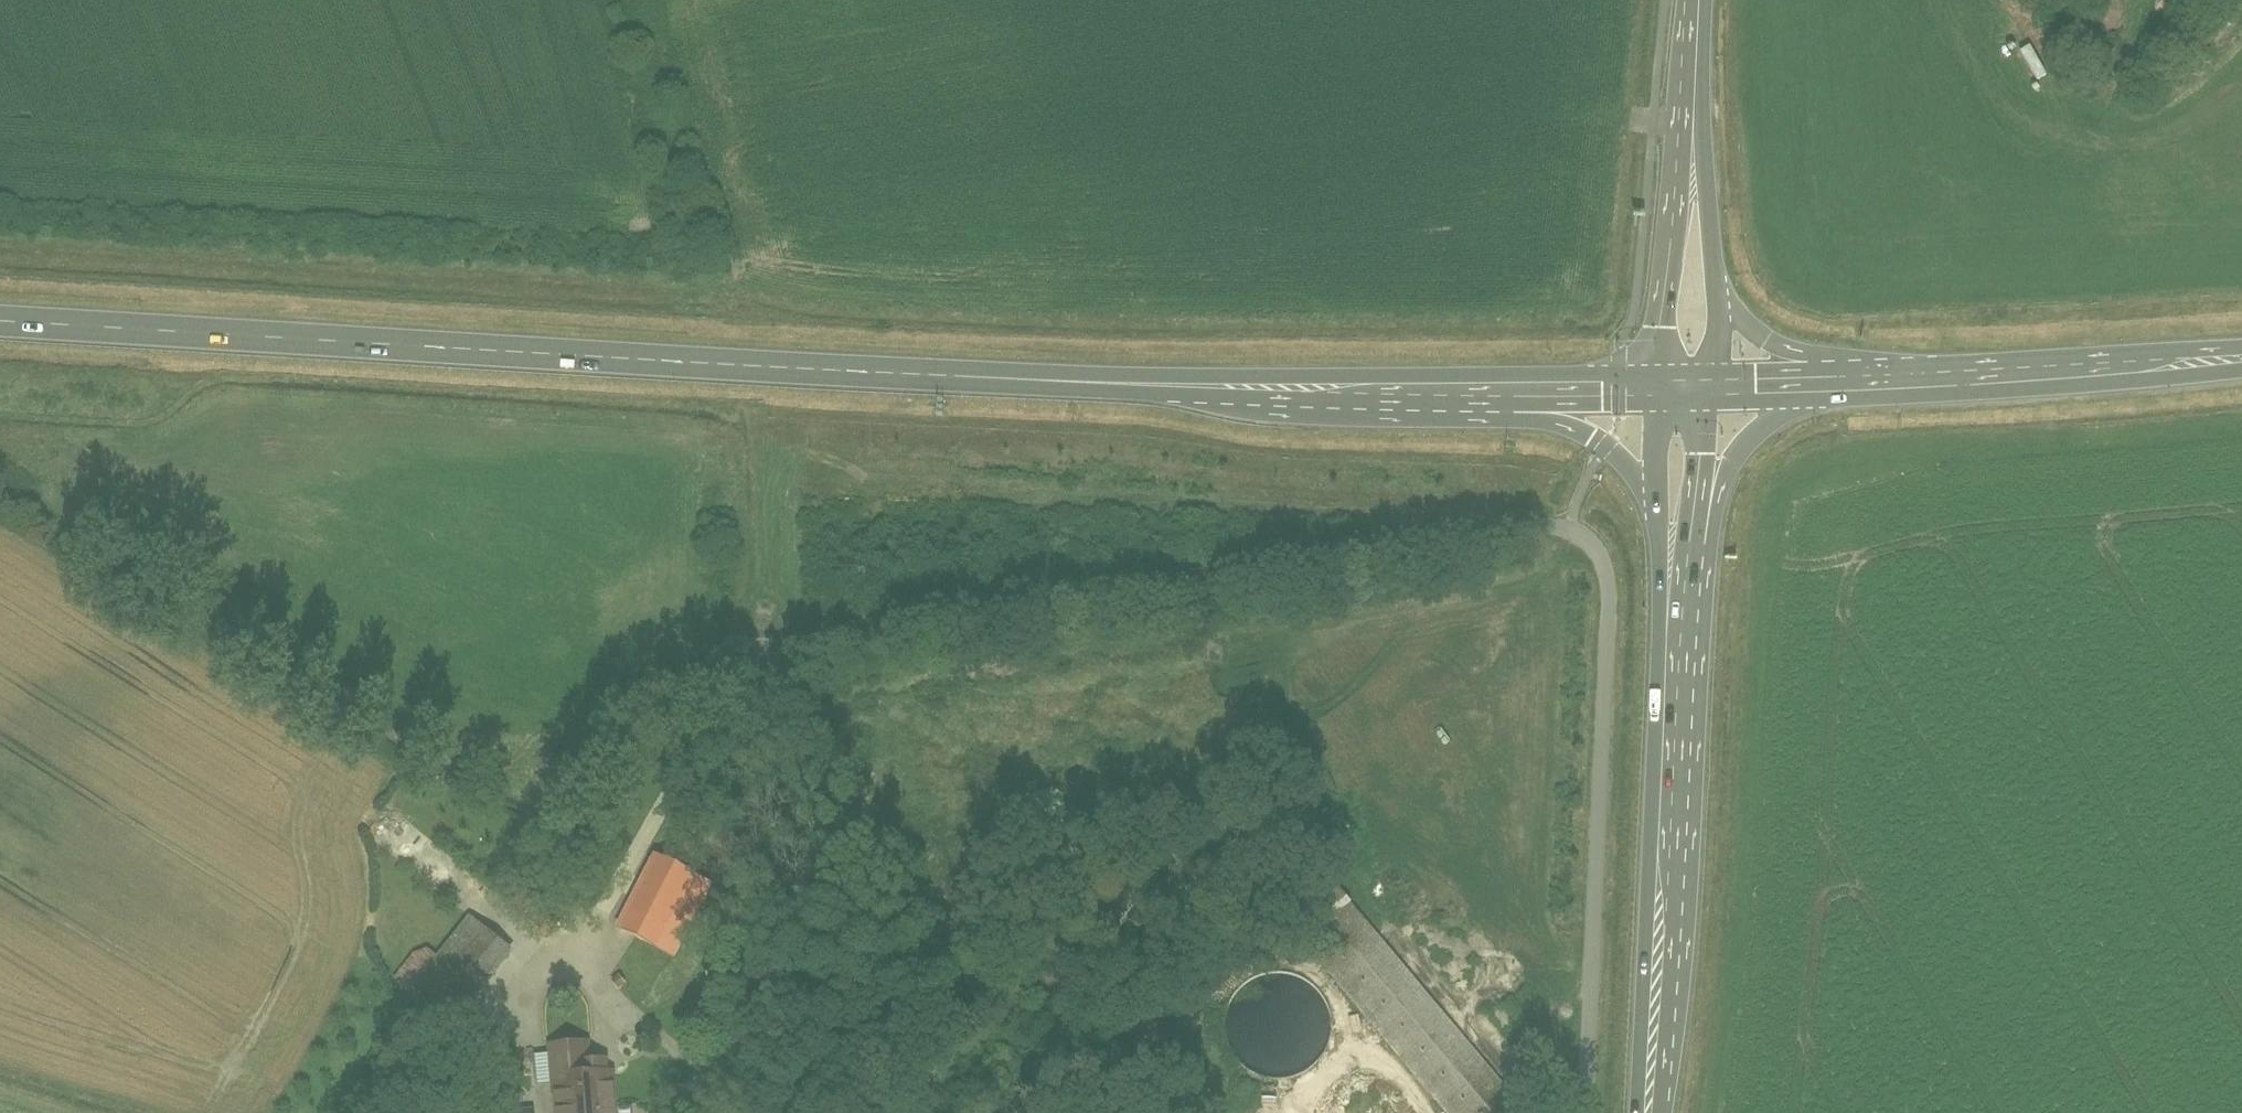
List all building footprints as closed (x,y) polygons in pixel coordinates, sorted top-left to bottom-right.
[(508,872),(497,892),(516,903),(527,884),(508,872)] [(510,950),(467,918),(436,959),(418,945),(395,976),(456,1022),(510,950)] [(547,1044),(552,1112),(616,1112),(613,1072),(591,1074),(589,1041),(547,1044)]
